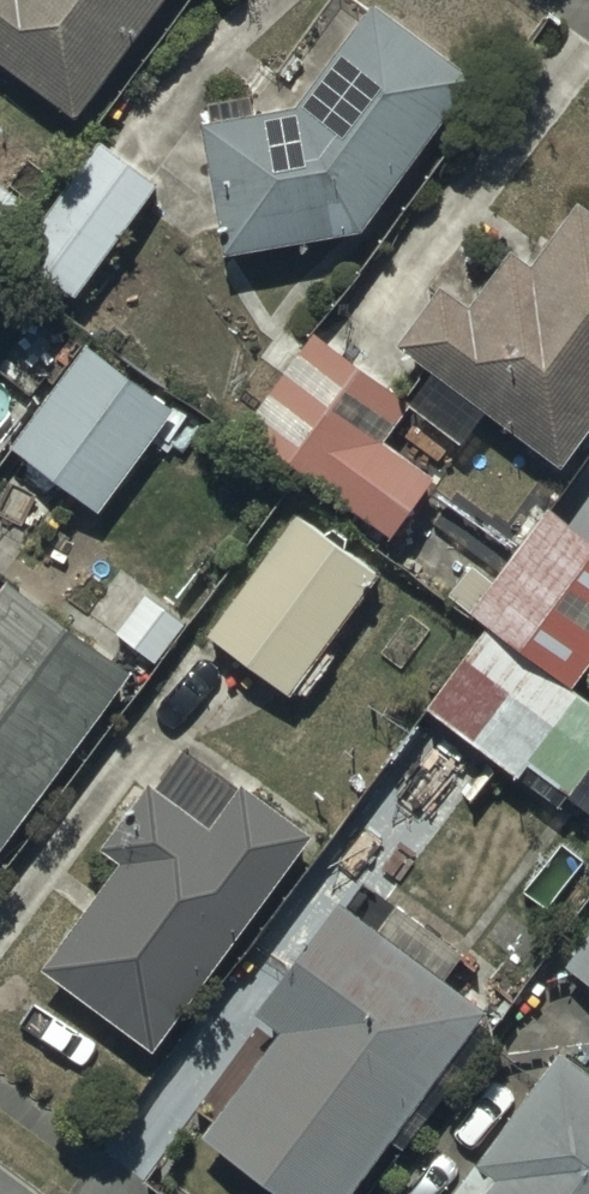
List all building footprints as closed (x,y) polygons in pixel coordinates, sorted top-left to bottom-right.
[(157,0),(0,0),(0,57),(75,112),(157,0)] [(200,116),(222,248),(362,224),(471,72),(372,0),(371,0),(299,100),(200,116)] [(158,178),(101,137),(19,251),(76,292),(158,178)] [(483,405),(564,461),(588,425),(588,208),(573,196),(530,259),(507,243),(482,279),(454,259),(395,344),(429,367),(411,393),(312,324),(243,423),(393,528),(434,470),(382,433),(404,401),(458,439),(483,405)] [(10,442),(63,479),(52,494),(83,516),(93,501),(99,505),(153,430),(182,451),(202,423),(83,338),(10,442)] [(575,682),(588,663),(588,532),(548,501),(471,604),(488,617),(575,682)] [(376,569),(292,510),(207,630),(291,689),(376,569)] [(4,574),(0,579),(0,838),(128,665),(4,574)] [(518,771),(534,784),(545,769),(569,787),(588,802),(588,697),(579,690),(573,685),(575,682),(488,617),(425,701),(518,771)] [(38,966),(152,1045),(305,827),(236,778),(232,785),(181,748),(156,784),(149,780),(101,848),(115,857),(38,966)] [(442,975),(462,947),(398,900),(378,928),(333,896),(253,1006),(278,1025),(259,1051),(248,1042),(203,1103),(215,1112),(202,1130),(290,1193),(344,1193),(482,1004),(442,975)] [(569,961),(588,976),(588,932),(569,961)] [(561,1044),(476,1157),(497,1172),(480,1193),(588,1193),(588,1065),(561,1044)]
